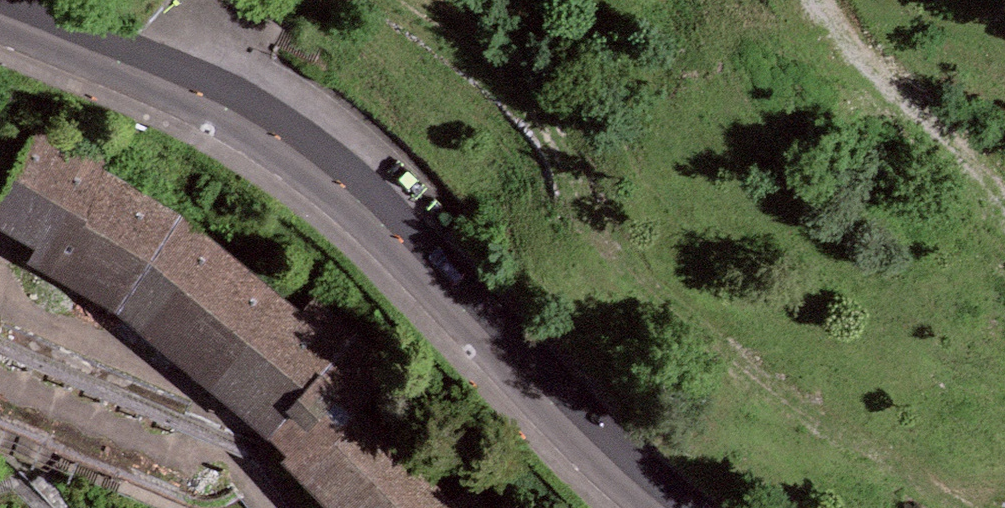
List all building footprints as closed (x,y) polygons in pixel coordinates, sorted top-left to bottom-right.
[(45,126),(0,206),(0,207),(46,234),(40,244),(126,294),(278,418),(273,423),(357,507),(496,507),(473,486),(449,505),(353,409),(386,369),(356,338),(313,302),(297,318),(177,219),(98,173),(101,158),(45,126)]
